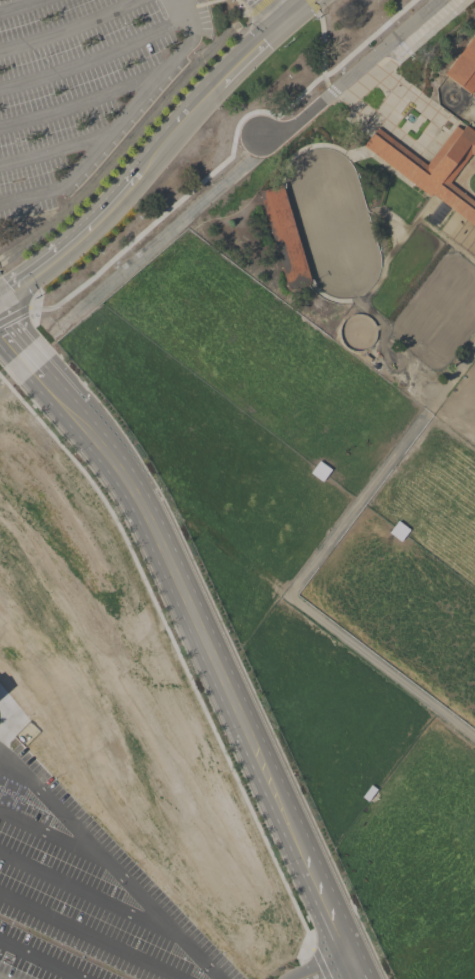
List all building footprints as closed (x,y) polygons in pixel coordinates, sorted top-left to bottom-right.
[(444,74),(474,33),(474,87),(470,94),(444,74)] [(473,129),(474,130),(474,157),(471,154),(450,183),(474,202),(474,227),(432,194),(430,196),(364,145),(373,133),(378,128),(427,165),(456,126),(462,130),(466,125),(473,130),(473,129)] [(312,283),(288,290),(259,191),(282,184),(312,283)]
